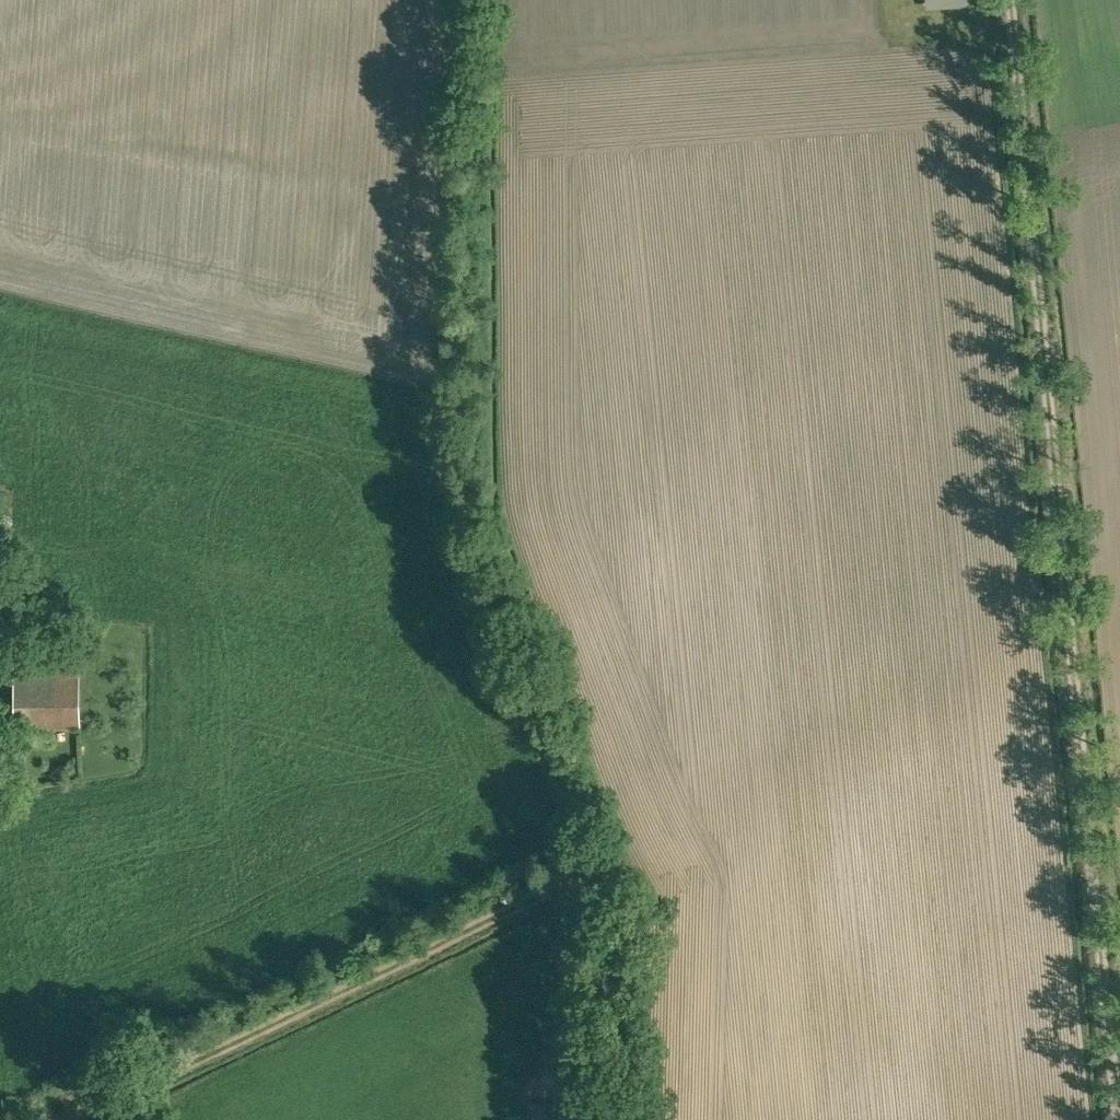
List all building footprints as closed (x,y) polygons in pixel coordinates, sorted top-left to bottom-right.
[(37,646),(38,663),(13,664),(14,728),(81,727),(80,662),(79,662),(79,646),(37,646)] [(16,762),(12,743),(0,745),(0,764),(16,762)]
